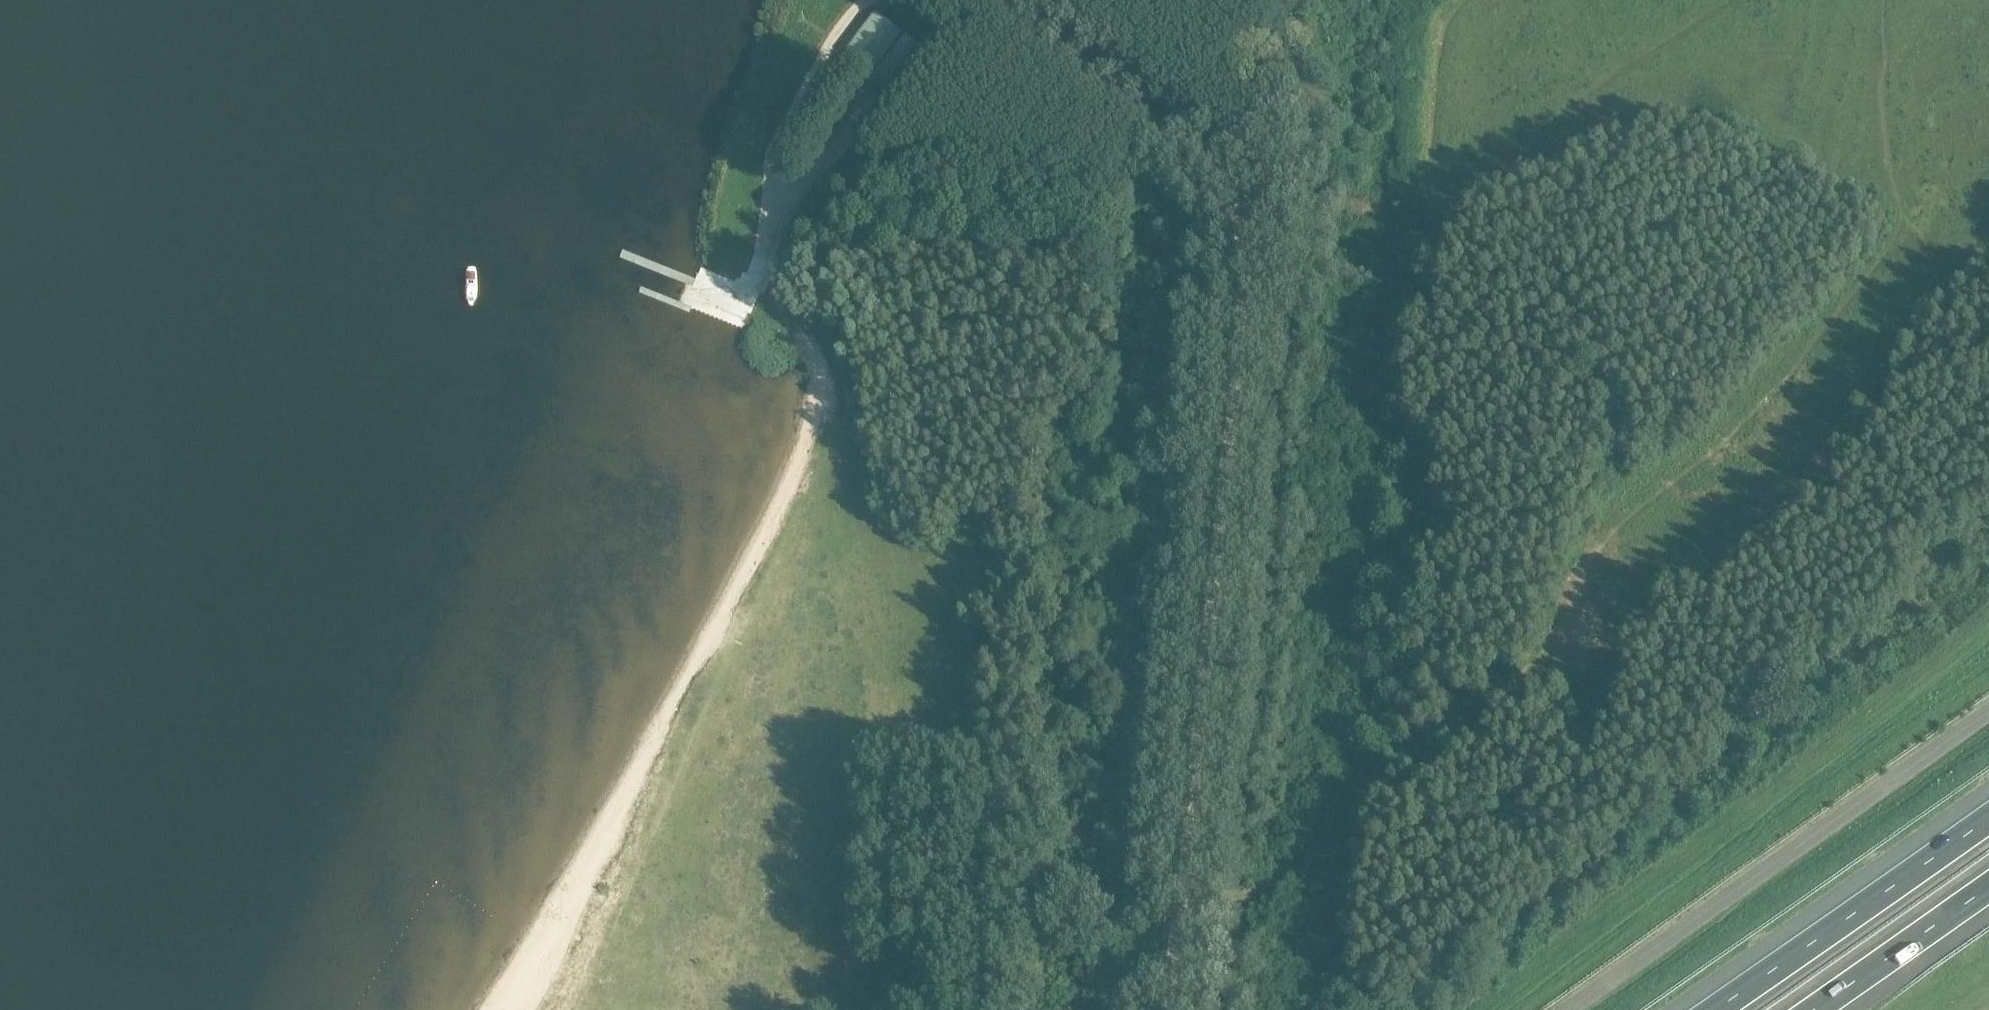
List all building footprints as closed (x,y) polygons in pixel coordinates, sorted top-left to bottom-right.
[(902,34),(874,12),(844,51),(872,72),(902,34)] [(932,58),(903,36),(866,83),(895,106),(932,58)]
